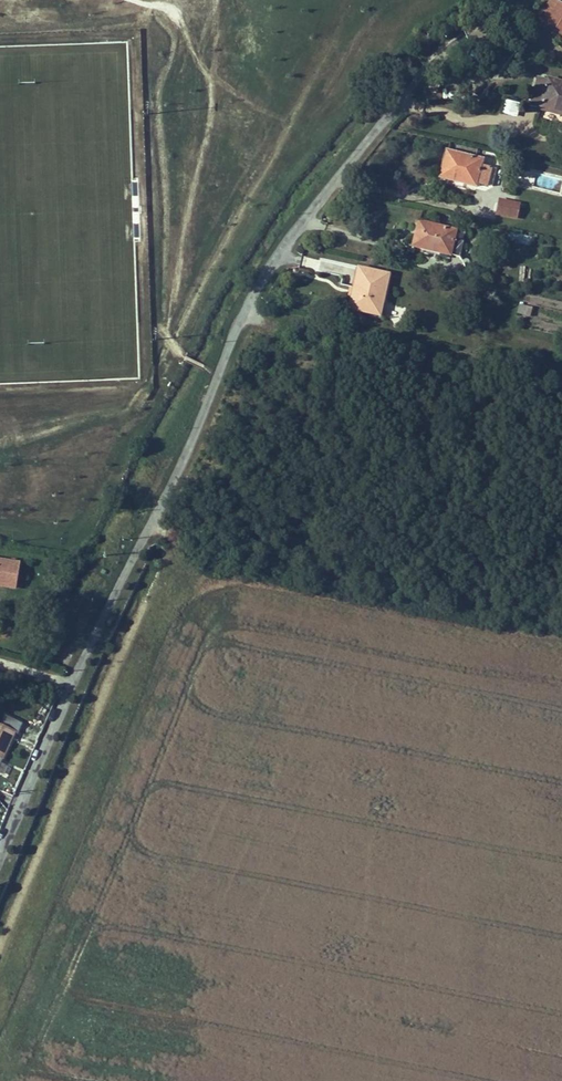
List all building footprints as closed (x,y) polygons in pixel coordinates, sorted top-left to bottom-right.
[(561,29),(561,2),(558,0),(552,0),(542,16),(561,29)] [(547,76),(546,78),(538,76),(530,105),(561,113),(561,80),(547,76)] [(521,103),(504,98),(501,111),(518,116),(521,103)] [(478,183),(488,185),(492,167),(482,165),(484,157),(446,148),(439,176),(477,185),(478,183)] [(517,218),(520,202),(499,198),(496,214),(517,218)] [(446,225),(417,219),(411,245),(452,254),(457,231),(445,228),(446,225)] [(510,233),(509,241),(530,244),(531,235),(510,233)] [(391,272),(358,265),(348,308),(381,315),(391,272)] [(519,303),(517,313),(530,316),(532,306),(519,303)] [(18,563),(0,560),(0,585),(14,588),(18,563)] [(15,732),(0,725),(0,757),(3,758),(15,732)]
